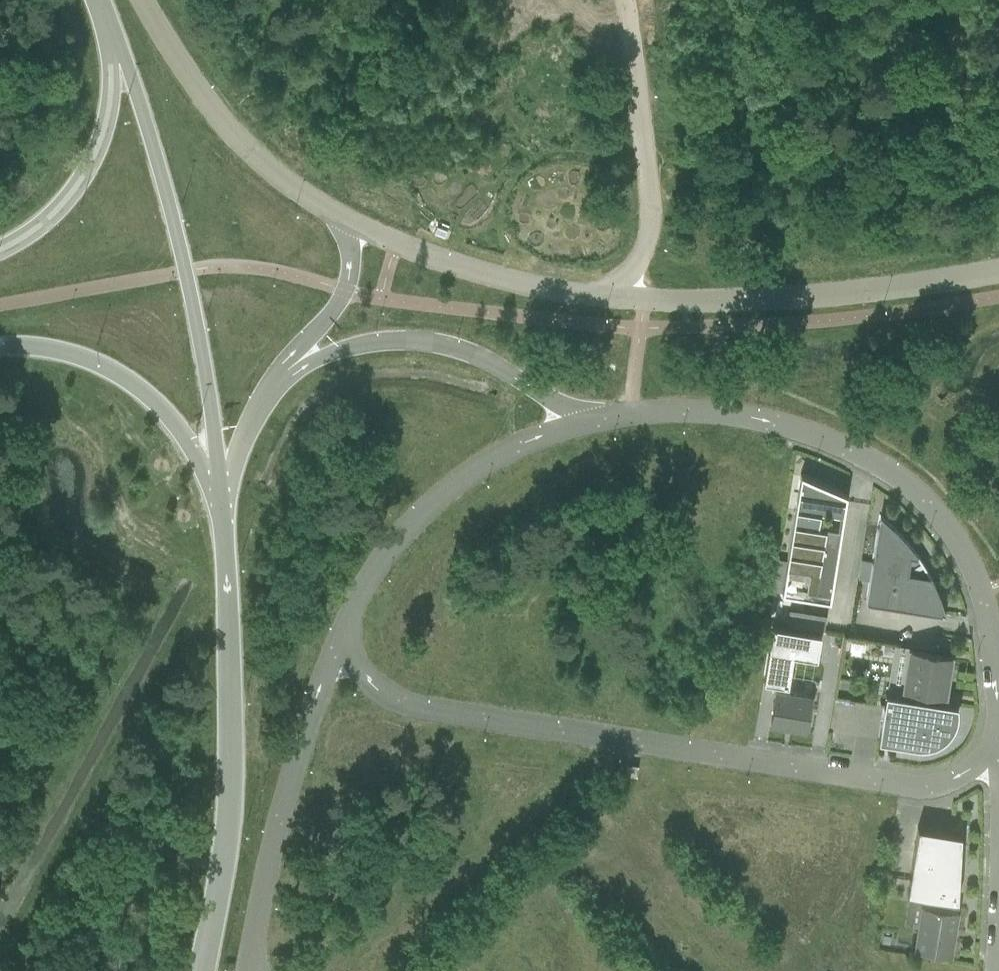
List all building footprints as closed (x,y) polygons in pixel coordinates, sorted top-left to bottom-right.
[(841,515),(843,515),(846,494),(844,493),(800,474),(789,546),(781,592),(829,600),(841,528),(839,528),(817,525),(818,518),(819,512),(824,512),(841,515)] [(889,524),(879,515),(871,562),(868,581),(865,601),(945,614),(941,603),(935,587),(927,572),(918,557),(908,543),(899,533),(889,524)] [(861,560),(858,579),(868,581),(871,562),(861,560)] [(820,634),(772,626),(763,681),(787,685),(792,654),(816,658),(820,634)] [(909,649),(902,689),(945,696),(951,656),(909,649)] [(810,697),(775,691),(770,724),(805,729),(807,714),(809,713),(811,702),(809,700),(810,697)] [(915,747),(919,747),(923,747),(927,746),(931,745),(935,744),(938,742),(942,740),(945,738),(948,735),(950,731),(952,728),(954,724),(955,720),(956,717),(957,712),(956,705),(885,694),(878,741),(915,747)] [(624,775),(636,777),(638,766),(626,764),(624,775)] [(906,894),(957,902),(961,835),(917,828),(906,894)] [(914,949),(950,955),(957,910),(922,904),(914,949)]
